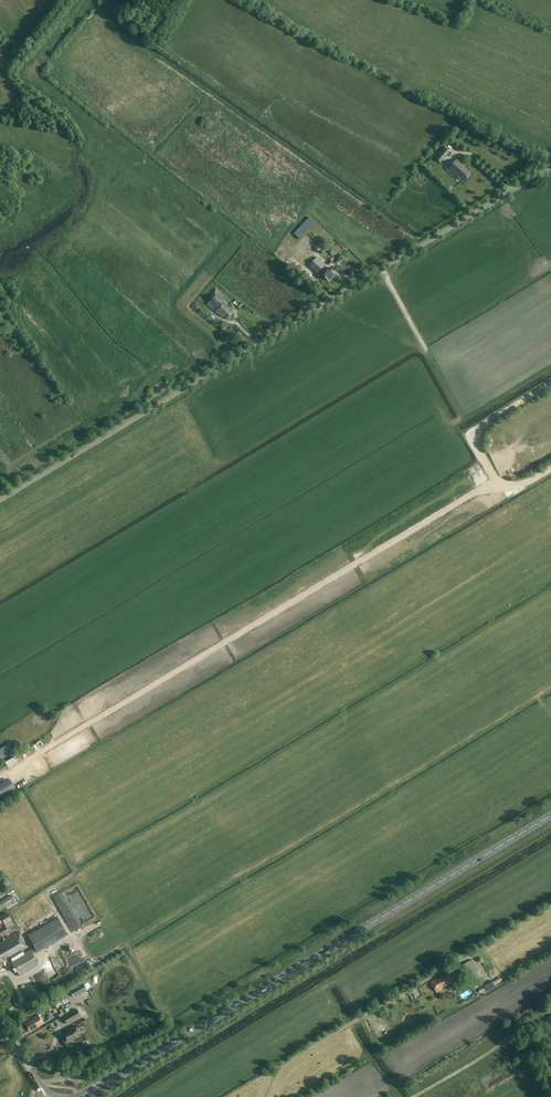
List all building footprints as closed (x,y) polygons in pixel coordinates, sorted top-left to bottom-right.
[(435,158),(441,163),(450,152),(444,147),(435,158)] [(462,163),(462,162),(457,158),(448,169),(459,179),(460,177),(465,181),(472,174),(464,167),(465,165),(463,163),(462,163)] [(300,239),(315,223),(309,217),(294,234),(300,239)] [(325,252),(326,246),(322,243),(317,244),(316,250),(320,253),(325,252)] [(329,281),(335,274),(328,268),(324,265),(325,265),(301,244),(294,253),(317,274),(319,272),(322,275),(329,281)] [(335,256),(338,252),(330,245),(326,250),(334,257),(335,256)] [(227,319),(233,312),(231,311),(232,309),(223,302),(227,297),(216,288),(209,298),(211,300),(207,305),(223,317),(224,316),(227,319)] [(5,760),(8,766),(28,756),(25,750),(5,760)] [(15,789),(9,779),(0,784),(0,797),(15,789)] [(15,901),(11,895),(0,902),(0,909),(0,910),(15,901)] [(7,913),(0,917),(0,924),(3,922),(4,924),(11,920),(7,913)] [(39,965),(33,955),(67,935),(57,918),(27,935),(34,947),(30,950),(15,958),(13,956),(28,947),(19,932),(0,943),(0,961),(1,961),(1,962),(6,960),(5,958),(9,956),(10,957),(12,960),(11,961),(20,976),(39,965)] [(53,958),(64,979),(73,975),(62,953),(53,958)] [(479,978),(469,961),(461,966),(472,982),(479,978)] [(450,982),(451,983),(458,979),(452,969),(438,978),(439,979),(436,981),(435,979),(431,982),(437,992),(441,990),(441,989),(448,985),(447,984),(450,982)] [(83,983),(70,990),(74,997),(87,990),(83,983)] [(461,993),(464,998),(473,995),(471,989),(461,993)] [(81,1016),(77,1009),(64,1017),(68,1024),(81,1016)] [(30,1031),(44,1023),(39,1014),(32,1018),(33,1020),(26,1024),(30,1031)] [(66,1031),(63,1033),(68,1042),(72,1040),(73,1041),(82,1036),(76,1025),(66,1030),(66,1031)] [(405,1038),(402,1032),(395,1035),(398,1041),(405,1038)]
